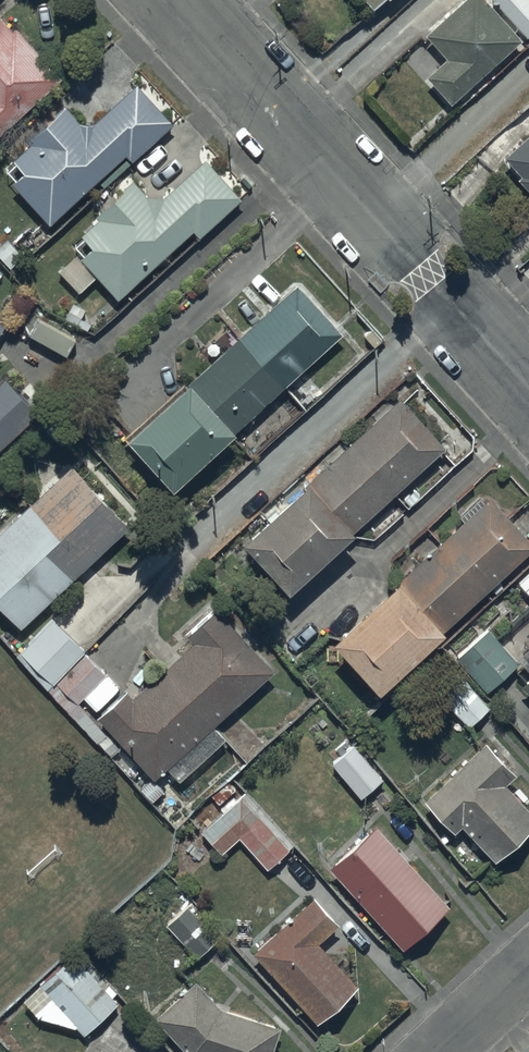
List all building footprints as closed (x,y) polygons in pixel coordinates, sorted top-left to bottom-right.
[(373,12),(387,0),(362,0),(373,12)] [(484,0),(468,0),(427,37),(448,60),(426,79),(452,107),(523,43),(484,0)] [(528,40),(528,0),(493,0),(528,40)] [(0,17),(0,135),(61,79),(2,15),(0,17)] [(49,228),(126,157),(133,164),(173,127),(137,87),(93,128),(92,128),(91,128),(90,127),(89,127),(88,127),(87,127),(86,127),(85,127),(84,127),(83,127),(82,127),(81,127),(80,126),(79,126),(65,111),(28,145),(31,148),(14,164),(26,177),(13,189),(49,228)] [(504,159),(522,179),(518,183),(528,195),(528,137),(504,159)] [(241,201),(205,161),(164,200),(149,199),(135,183),(95,219),(99,222),(81,238),(92,250),(80,261),(117,302),(194,233),(200,239),(241,201)] [(75,258),(59,272),(78,293),(94,279),(75,258)] [(189,389),(127,444),(173,496),(237,439),(234,435),(343,337),(298,286),(186,386),(189,389)] [(0,385),(0,452),(38,418),(4,381),(0,385)] [(307,490),(244,547),(289,598),(354,539),(351,535),(443,451),(398,402),(304,486),(307,490)] [(72,469),(0,536),(0,610),(19,631),(128,529),(72,469)] [(333,646),(379,698),(445,641),(439,635),(528,556),(528,540),(493,499),(395,585),(399,589),(333,646)] [(133,700),(127,693),(96,721),(153,783),(167,770),(180,784),(226,741),(214,728),(275,673),(218,611),(187,639),(193,645),(133,700)] [(105,675),(53,620),(15,657),(50,692),(57,684),(76,703),(105,675)] [(487,632),(455,660),(488,694),(518,665),(487,632)] [(528,674),(528,650),(518,660),(528,674)] [(437,695),(469,729),(491,708),(459,674),(437,695)] [(521,689),(528,698),(528,682),(521,689)] [(485,744),(424,804),(454,835),(461,829),(497,866),(528,834),(528,810),(505,786),(515,776),(485,744)] [(354,745),(331,764),(361,800),(384,780),(354,745)] [(245,795),(202,834),(221,855),(239,839),(269,872),(294,848),(245,795)] [(451,910),(375,827),(328,870),(404,954),(451,910)] [(337,928),(313,900),(253,954),(318,1026),(358,989),(319,945),(337,928)] [(218,941),(187,908),(166,927),(197,960),(218,941)] [(71,957),(38,988),(46,997),(31,1011),(39,1020),(77,1031),(83,1037),(117,1006),(71,957)] [(155,1019),(184,1051),(273,1051),(280,1030),(221,1011),(196,984),(155,1019)]
